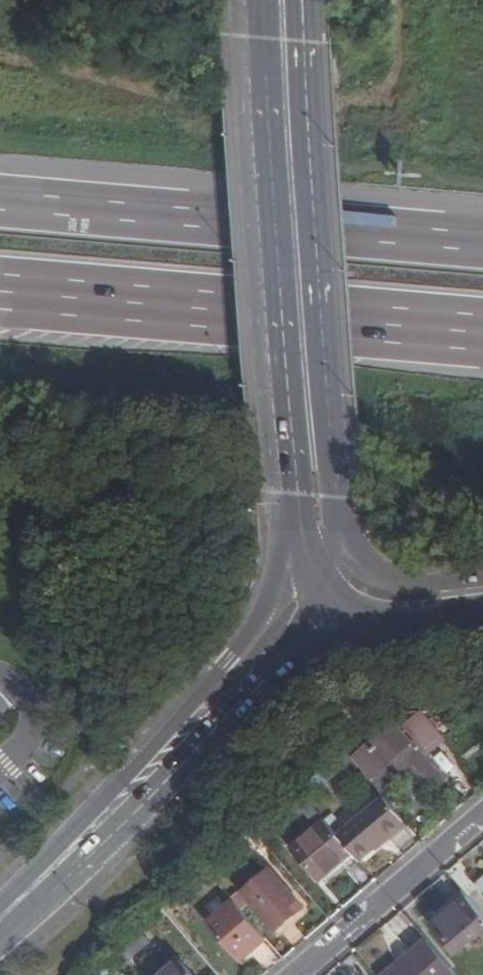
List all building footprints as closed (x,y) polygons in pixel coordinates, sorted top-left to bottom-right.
[(434,784),(446,773),(393,710),(346,749),(378,786),(411,757),(434,784)] [(466,778),(482,764),(482,747),(480,744),(467,755),(457,742),(445,753),(466,778)] [(362,859),(407,821),(386,796),(342,835),(355,851),(362,859)] [(322,879),(355,851),(342,835),(328,818),(295,846),(322,879)] [(272,870),(246,892),(278,929),(304,907),(272,870)] [(482,930),(482,911),(468,894),(436,921),(460,949),(482,930)] [(244,959),(270,937),(236,898),(211,919),(244,959)] [(430,939),(387,974),(461,974),(430,939)] [(166,974),(198,974),(185,959),(166,974)]
